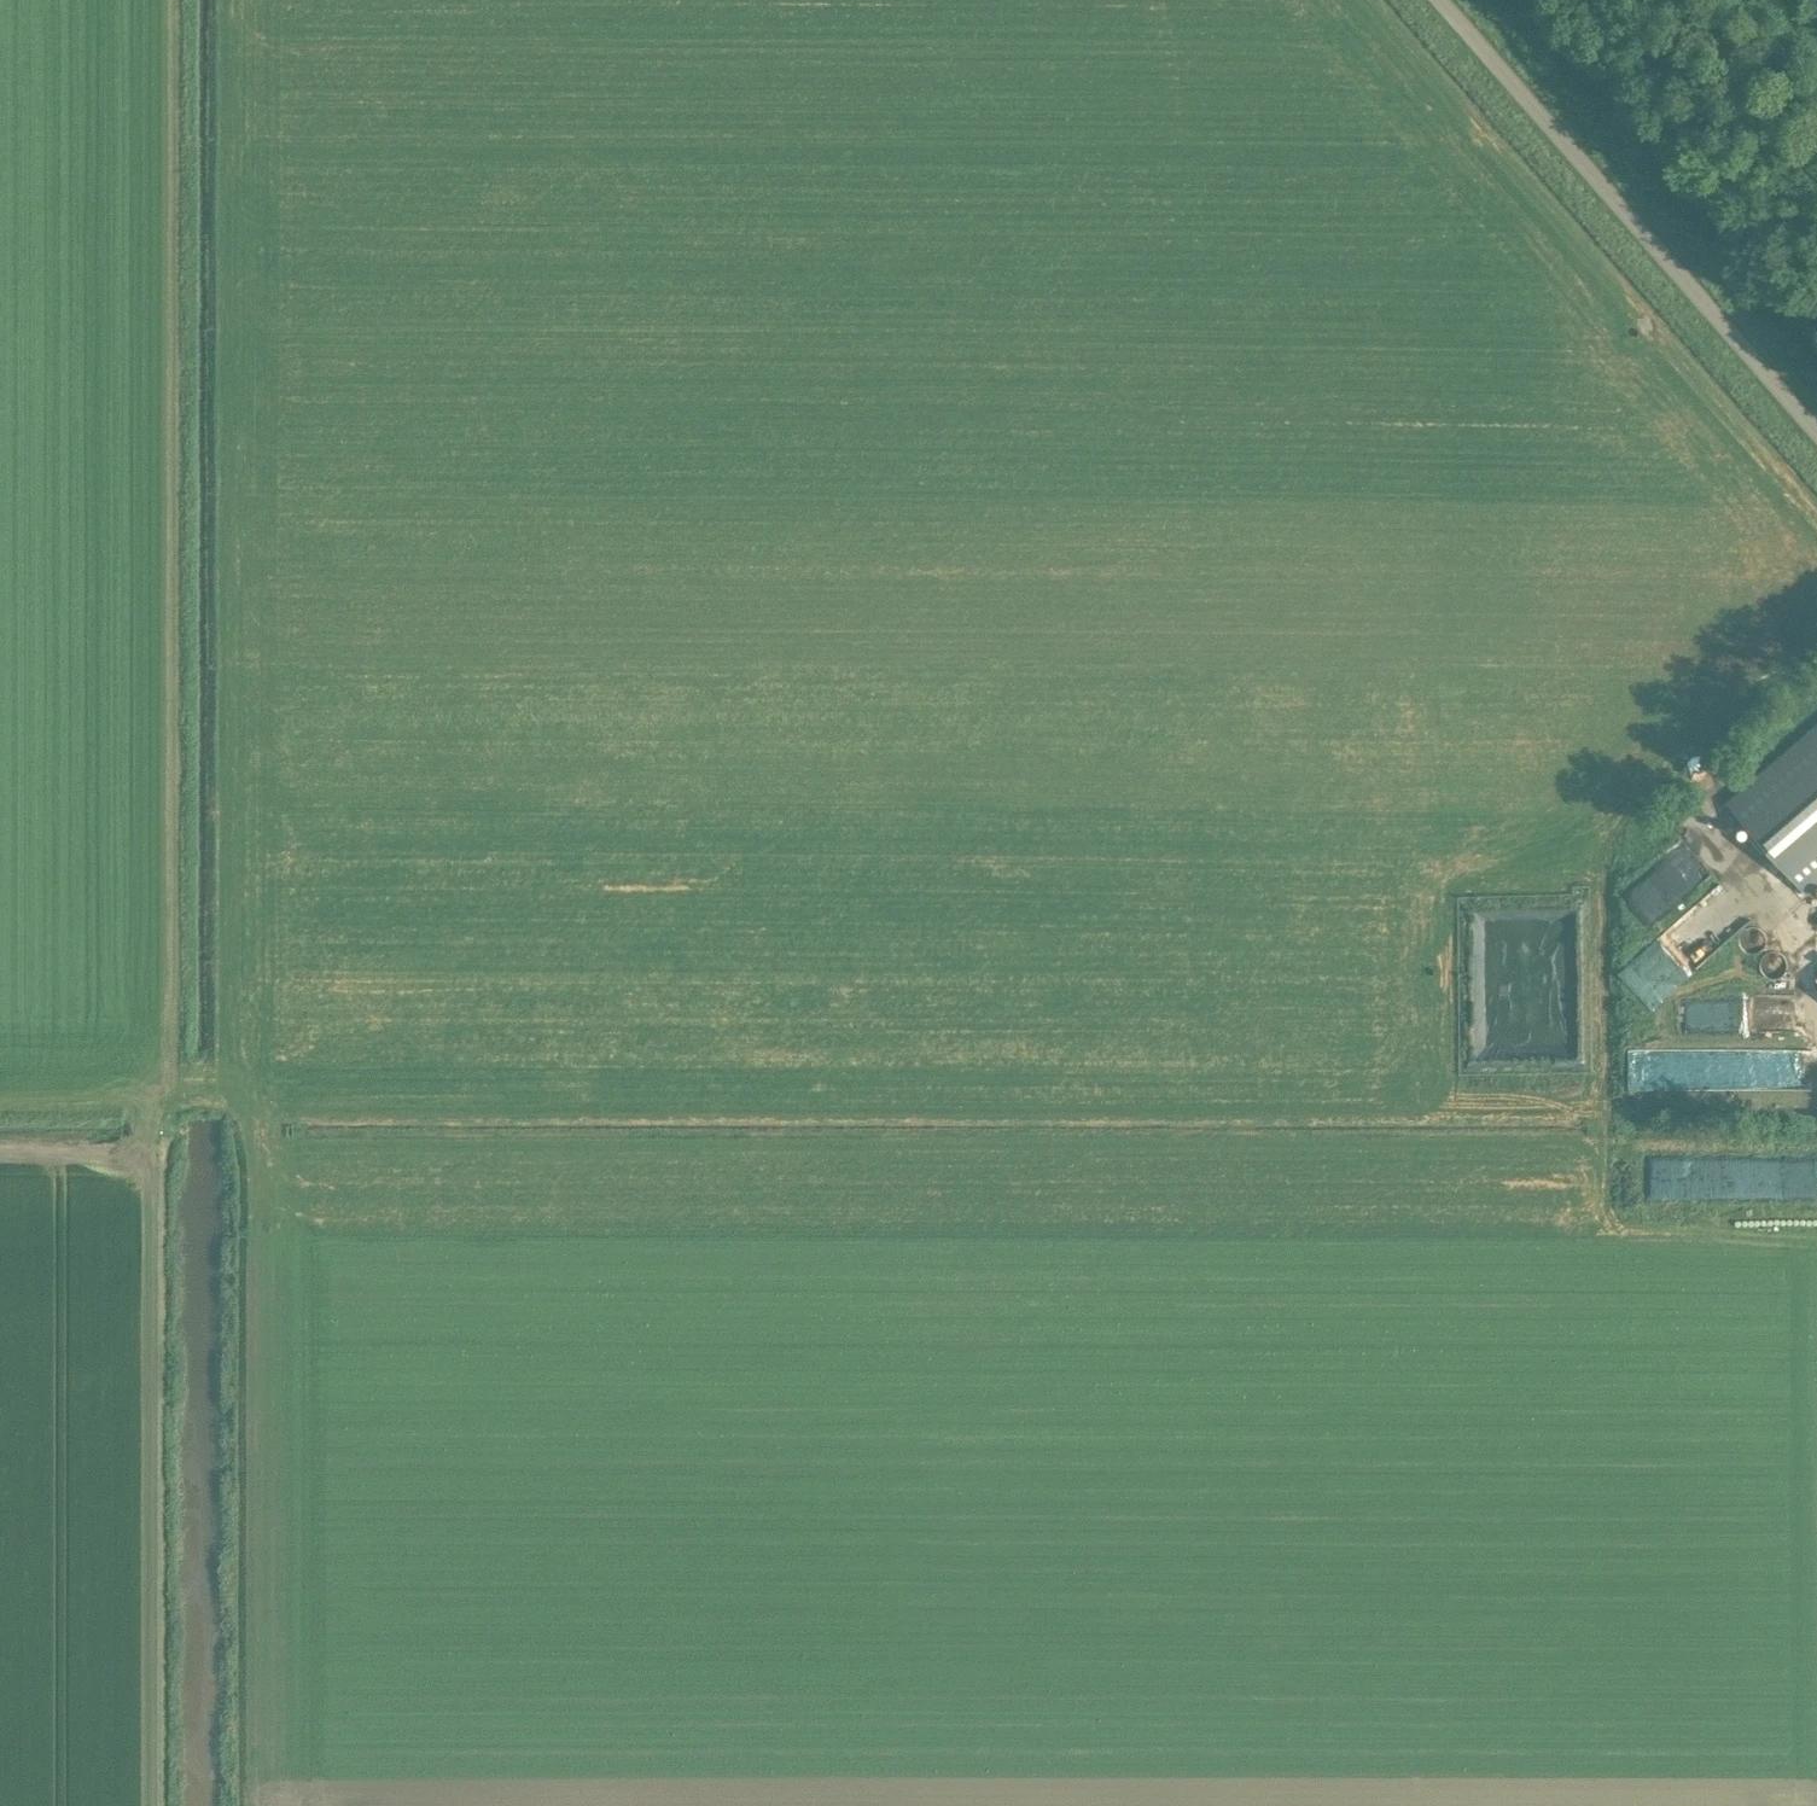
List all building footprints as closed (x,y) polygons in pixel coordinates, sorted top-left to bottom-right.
[(1726,803),(1806,895),(1816,885),(1816,724),(1726,803)] [(1655,942),(1682,962),(1695,955),(1714,928),(1722,923),(1733,908),(1724,893),(1738,873),(1728,856),(1725,854),(1714,835),(1704,828),(1681,841),(1649,884),(1636,892),(1654,923),(1682,907),(1655,942)] [(1800,994),(1687,996),(1688,1028),(1723,1028),(1723,1012),(1801,1010),(1800,994)]
